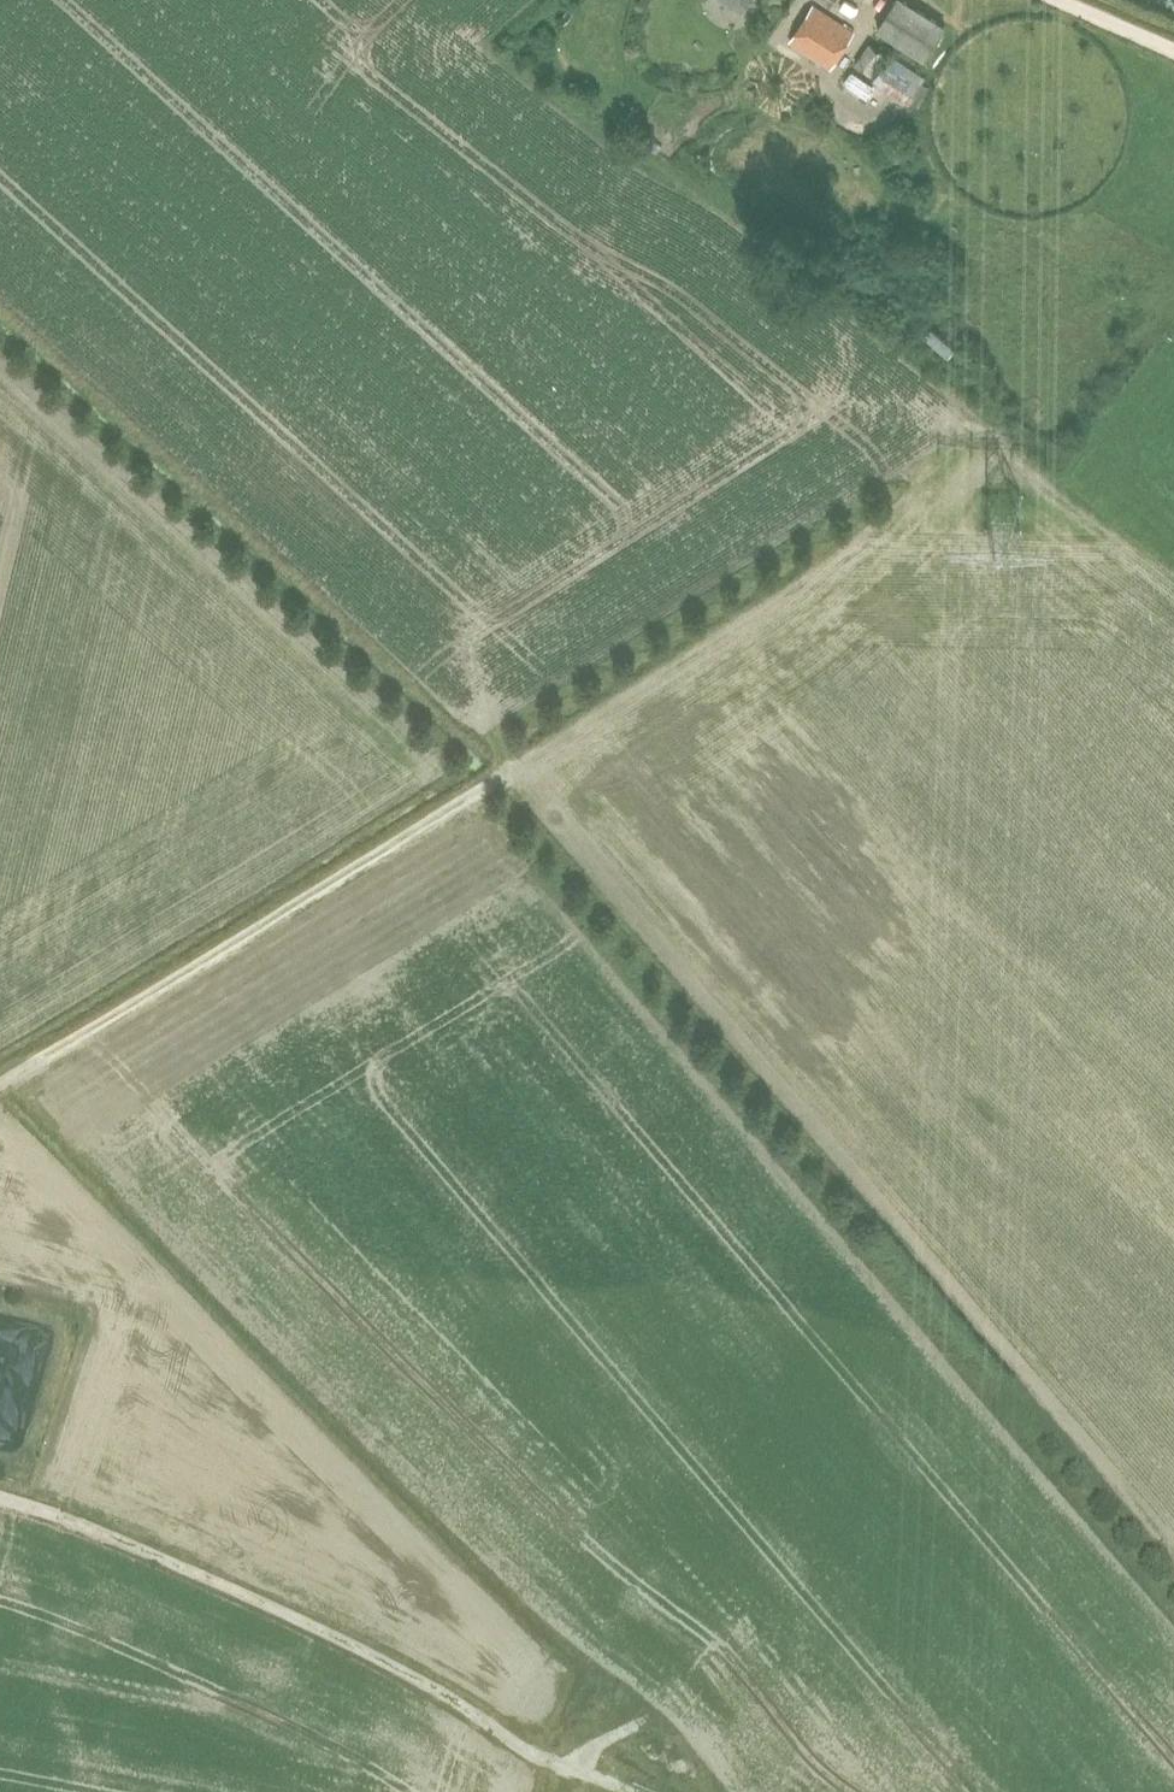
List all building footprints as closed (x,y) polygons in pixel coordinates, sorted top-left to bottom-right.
[(907,0),(893,0),(875,28),(924,59),(946,24),(907,0)] [(790,40),(830,67),(853,33),(814,5),(790,40)] [(870,41),(855,64),(871,75),(886,52),(870,41)] [(872,79),(908,104),(925,77),(889,52),(872,79)] [(840,84),(864,100),(876,84),(851,68),(840,84)] [(26,1354),(0,1348),(0,1426),(8,1428),(26,1354)]
